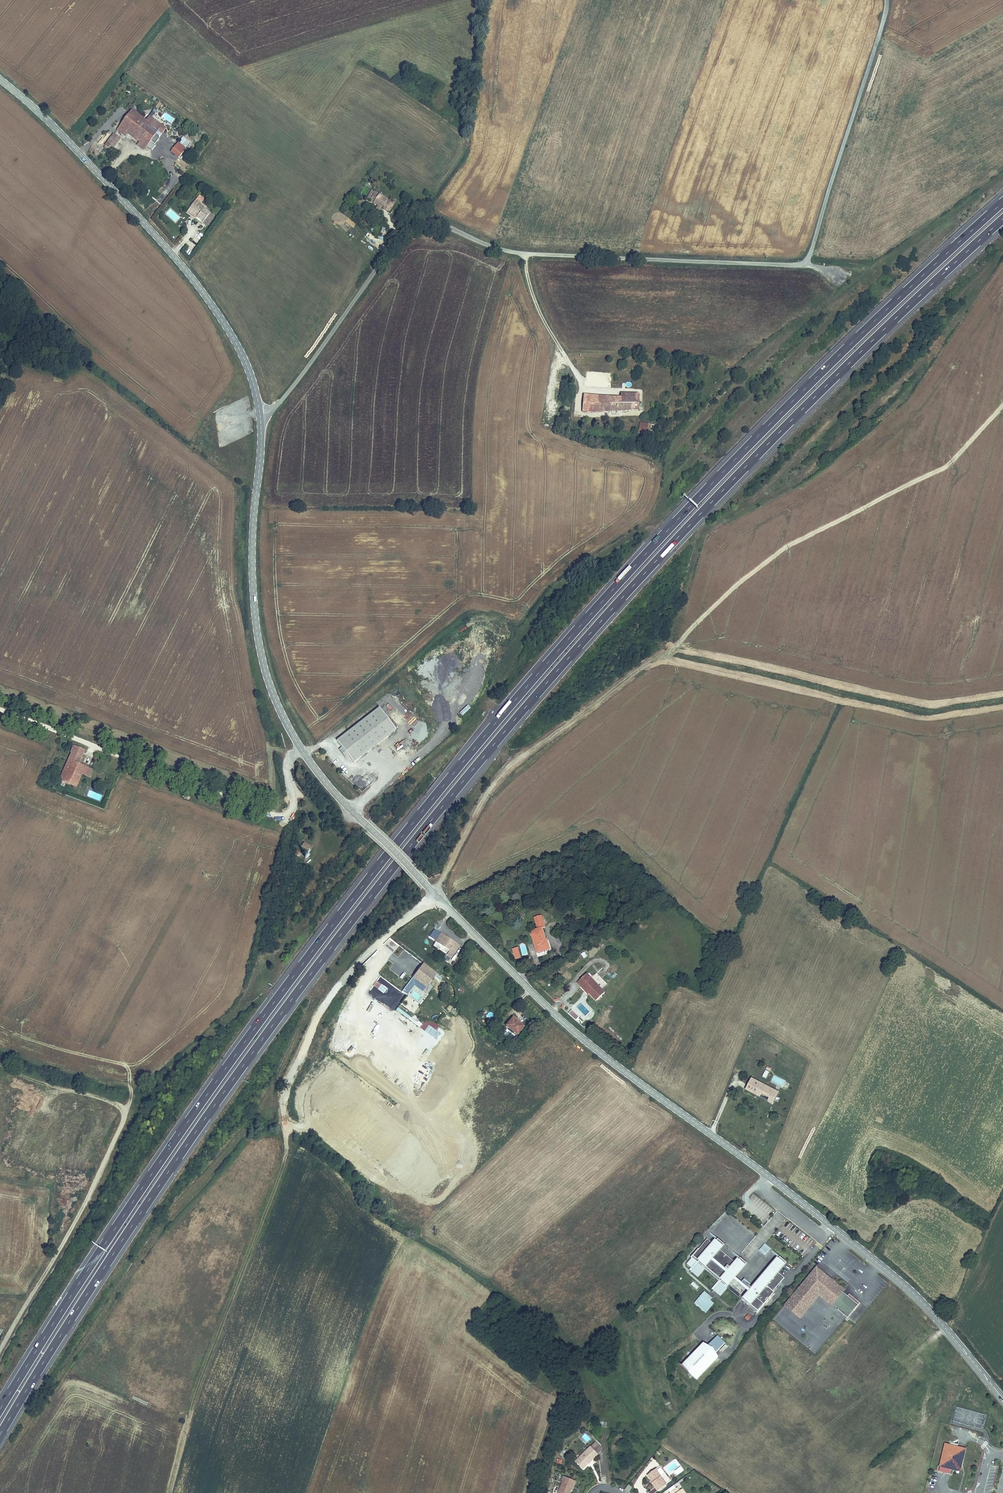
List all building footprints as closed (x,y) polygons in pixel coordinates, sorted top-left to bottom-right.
[(145,121),(132,111),(117,130),(124,135),(127,132),(130,128),(136,133),(137,132),(145,121)] [(150,116),(145,121),(137,132),(149,141),(161,125),(150,116)] [(136,133),(130,128),(127,132),(133,137),(136,133)] [(136,144),(142,149),(145,146),(150,150),(154,145),(149,141),(137,132),(136,133),(133,137),(139,141),(136,144)] [(119,139),(114,134),(105,145),(111,149),(119,139)] [(187,147),(179,142),(176,147),(184,152),(187,147)] [(365,196),(370,187),(365,185),(361,194),(365,196)] [(393,205),(378,195),(373,203),(388,212),(393,205)] [(207,227),(215,217),(204,209),(204,207),(200,204),(198,207),(194,204),(190,209),(199,215),(197,217),(196,218),(207,227)] [(199,215),(190,209),(188,211),(197,217),(199,215)] [(370,233),(368,237),(374,241),(376,237),(370,233)] [(186,246),(183,255),(192,258),(195,249),(186,246)] [(606,397),(594,395),(593,410),(627,410),(629,409),(637,410),(638,393),(619,392),(620,397),(606,397)] [(594,395),(582,394),(582,411),(593,410),(594,395)] [(639,435),(643,423),(639,421),(634,433),(639,435)] [(652,425),(643,423),(639,435),(646,437),(647,434),(649,434),(652,425)] [(459,712),(462,716),(471,708),(468,705),(459,712)] [(354,762),(395,730),(377,707),(336,741),(341,748),(348,756),(354,762)] [(80,764),(86,750),(73,745),(70,753),(71,753),(59,781),(70,785),(80,764)] [(348,756),(341,748),(339,750),(345,758),(348,756)] [(80,764),(70,785),(77,788),(83,775),(78,773),(82,765),(80,764)] [(93,770),(82,765),(78,773),(83,775),(90,778),(93,770)] [(367,786),(371,781),(366,776),(361,781),(367,786)] [(311,850),(313,846),(305,842),(303,846),(311,850)] [(545,918),(538,919),(541,931),(535,933),(538,945),(542,944),(544,953),(553,951),(551,943),(549,943),(546,930),(548,929),(545,918)] [(449,958),(456,946),(438,934),(430,945),(449,958)] [(424,993),(437,975),(423,965),(410,982),(424,993)] [(608,993),(591,975),(583,983),(587,987),(596,996),(600,1001),(608,993)] [(596,996),(587,987),(585,988),(594,997),(596,996)] [(572,1009),(568,1013),(576,1020),(580,1016),(572,1009)] [(522,1026),(511,1017),(505,1024),(515,1033),(522,1026)] [(775,1078),(772,1083),(779,1087),(782,1081),(775,1078)] [(756,1081),(751,1091),(776,1105),(782,1095),(756,1081)] [(708,1238),(694,1255),(698,1258),(690,1267),(692,1269),(691,1270),(698,1275),(706,1265),(720,1278),(713,1287),(714,1288),(714,1289),(720,1295),(729,1285),(758,1310),(774,1291),(773,1290),(770,1288),(778,1279),(781,1281),(785,1277),(778,1271),(760,1292),(759,1291),(755,1296),(750,1291),(733,1277),(734,1275),(743,1264),(738,1260),(737,1262),(708,1238)] [(759,1250),(765,1255),(771,1248),(765,1243),(759,1250)] [(752,1290),(750,1291),(755,1296),(759,1291),(760,1292),(778,1271),(777,1271),(784,1262),(779,1258),(752,1290)] [(798,1286),(793,1293),(794,1294),(785,1305),(792,1311),(795,1308),(801,1307),(805,1310),(809,1305),(810,1306),(816,1300),(815,1298),(818,1294),(821,1294),(821,1297),(823,1299),(824,1298),(828,1301),(827,1302),(831,1306),(832,1305),(836,1300),(842,1300),(845,1302),(838,1310),(846,1317),(847,1318),(858,1305),(848,1296),(843,1292),(846,1289),(841,1285),(840,1287),(836,1283),(837,1282),(833,1278),(832,1280),(829,1284),(824,1280),(824,1279),(824,1278),(824,1277),(823,1276),(822,1275),(824,1273),(817,1267),(800,1287),(798,1286)] [(824,1273),(822,1275),(823,1276),(824,1277),(824,1278),(824,1279),(824,1280),(829,1284),(832,1280),(824,1273)] [(752,1290),(734,1275),(733,1277),(750,1291),(752,1290)] [(778,1279),(770,1288),(773,1290),(781,1281),(778,1279)] [(706,1311),(714,1302),(703,1292),(694,1302),(706,1311)] [(849,1294),(848,1296),(858,1305),(860,1303),(849,1294)] [(836,1300),(832,1305),(838,1310),(845,1302),(842,1300),(836,1300)] [(795,1308),(792,1311),(799,1317),(805,1310),(801,1307),(795,1308)] [(696,1380),(717,1358),(714,1355),(725,1343),(717,1336),(706,1347),(703,1344),(682,1366),(696,1380)] [(588,1442),(591,1439),(585,1433),(582,1436),(588,1442)] [(581,1468),(596,1454),(591,1449),(596,1445),(593,1441),(576,1458),(579,1461),(577,1464),(581,1468)] [(960,1470),(965,1449),(944,1444),(938,1470),(945,1472),(946,1466),(951,1468),(960,1470)] [(663,1467),(671,1478),(684,1470),(675,1458),(663,1467)] [(659,1467),(648,1476),(653,1483),(652,1484),(657,1491),(666,1485),(660,1477),(665,1474),(659,1467)] [(557,1492),(570,1492),(573,1483),(561,1479),(557,1492)]
